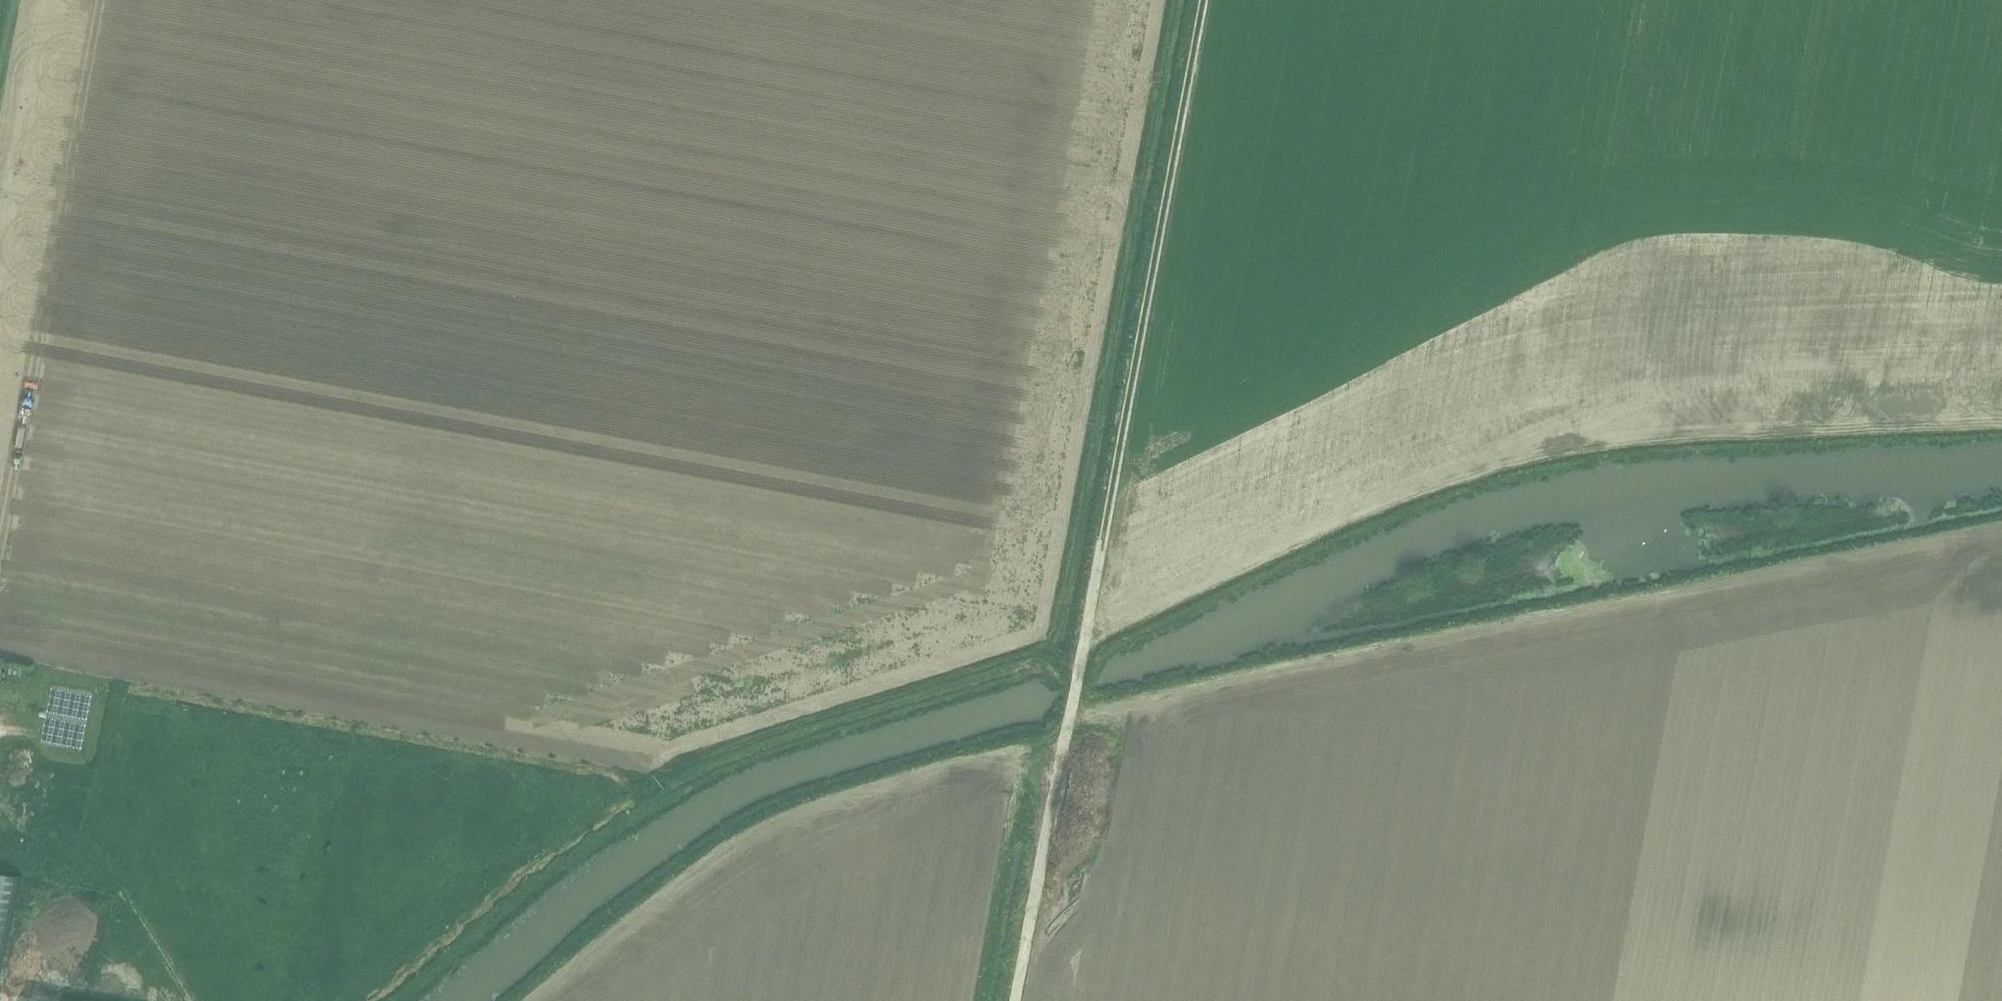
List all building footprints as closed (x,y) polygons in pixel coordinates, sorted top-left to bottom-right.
[(23,874),(0,869),(0,986),(23,874)]
